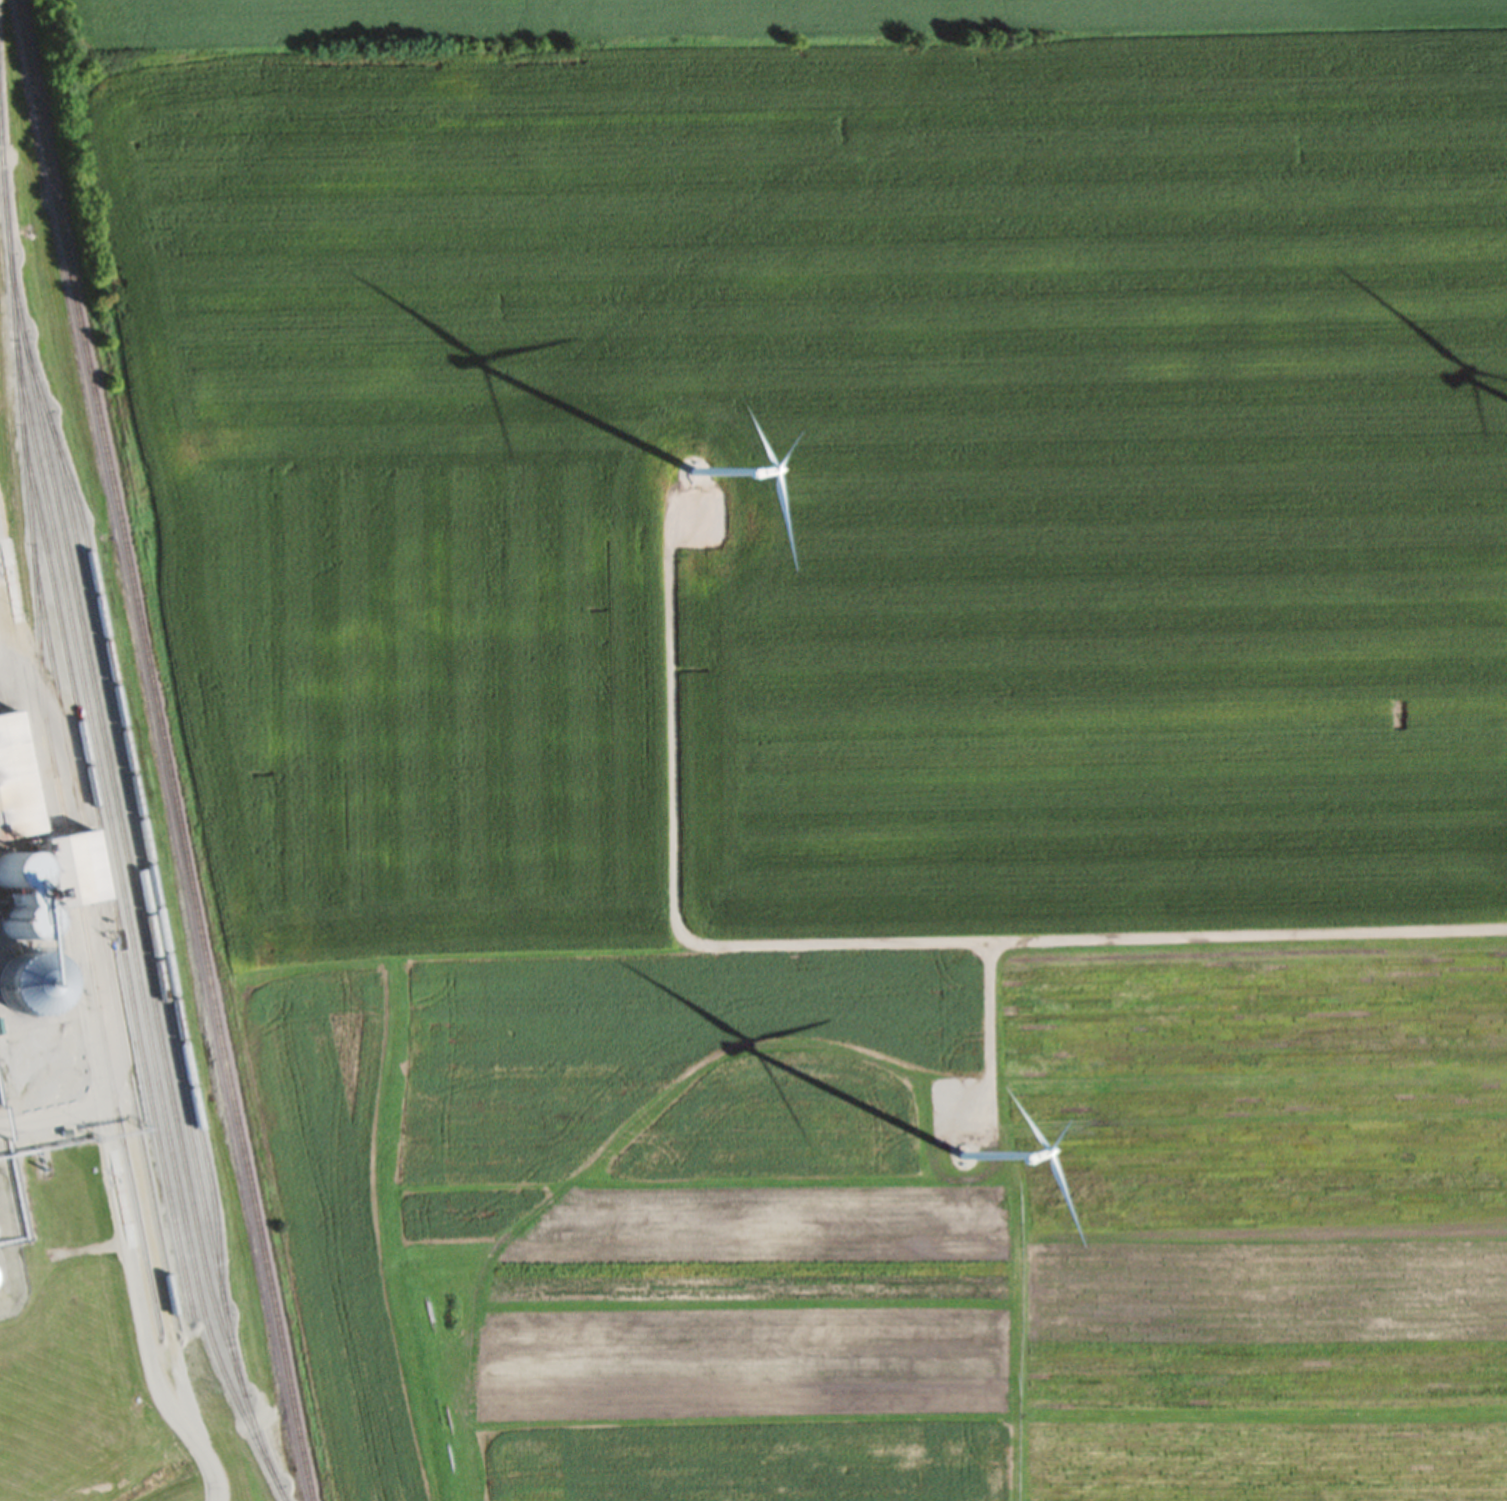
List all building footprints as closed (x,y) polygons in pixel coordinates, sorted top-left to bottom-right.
[(4,922),(23,928),(30,927),(44,884),(34,881),(37,868),(46,867),(45,858),(29,860),(20,858),(25,841),(41,839),(23,717),(0,720),(0,897),(4,922)]
